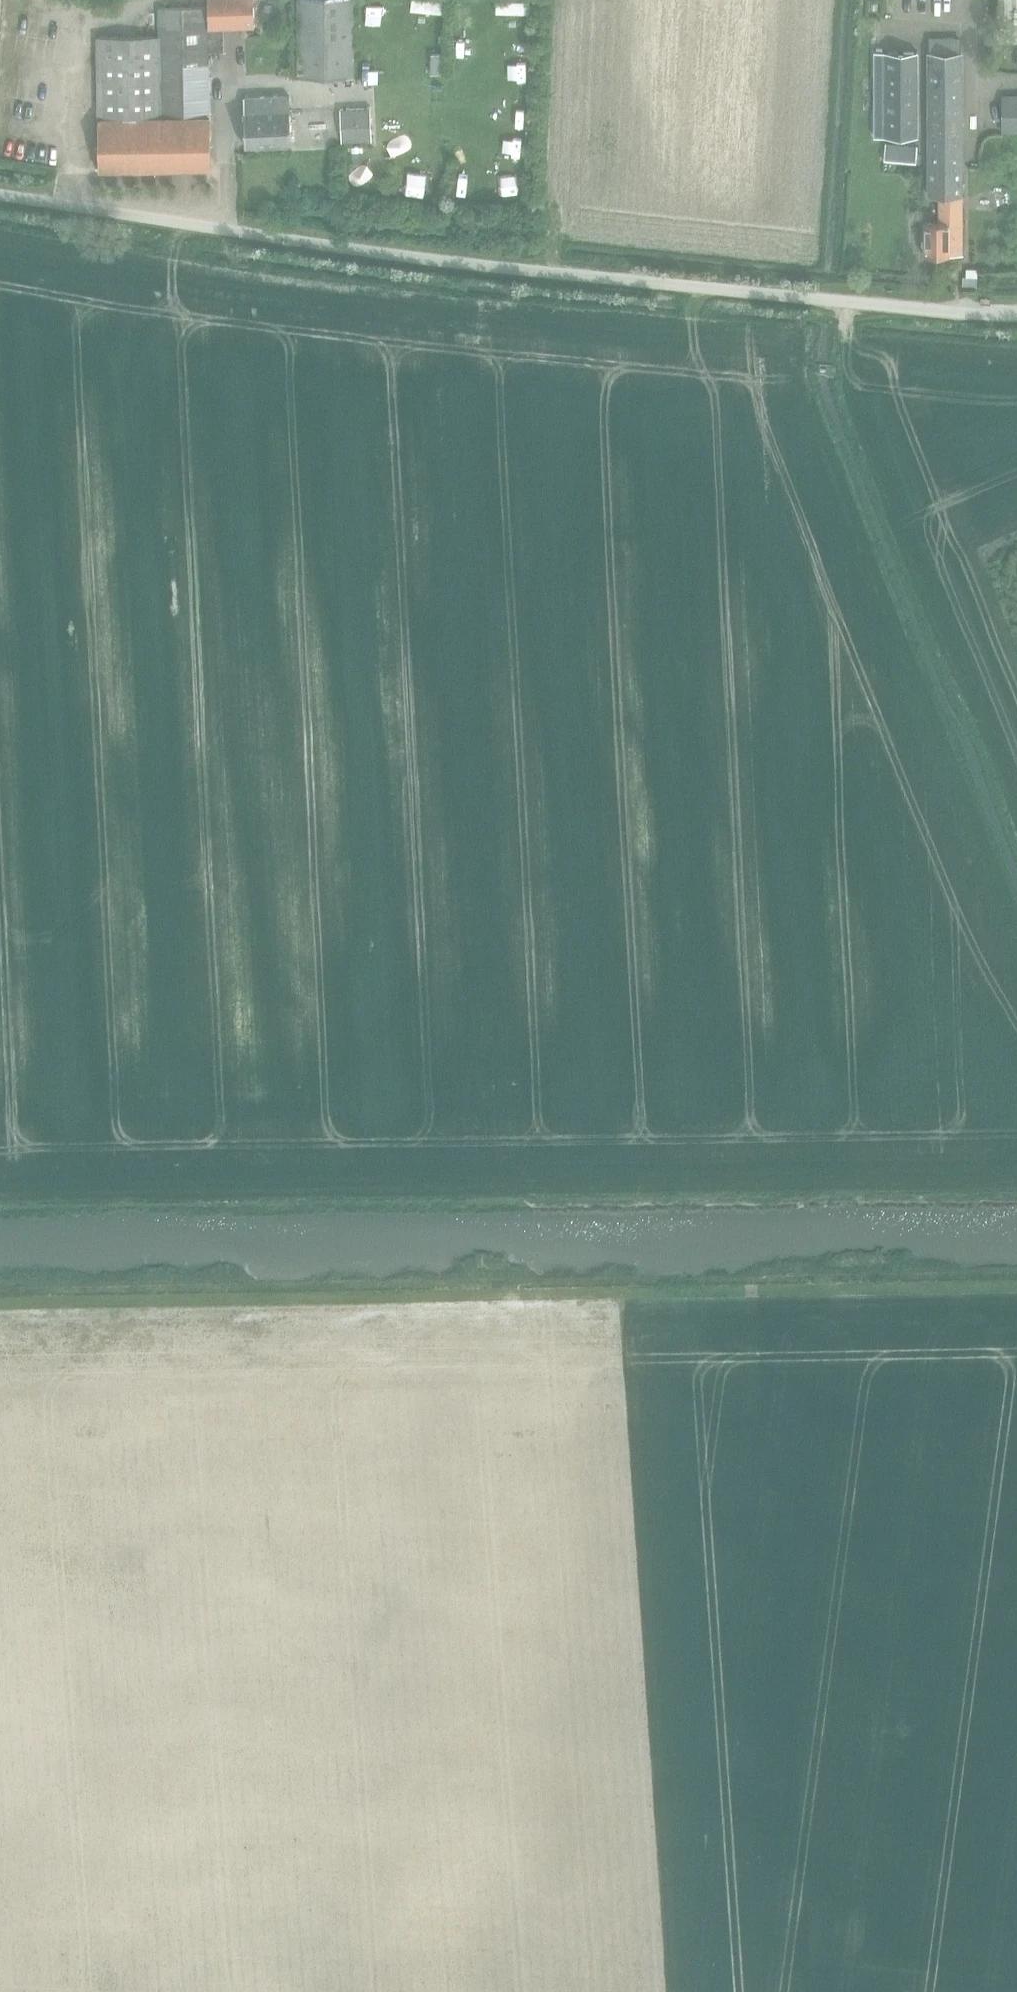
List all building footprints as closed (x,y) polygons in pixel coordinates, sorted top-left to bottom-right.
[(207,51),(222,50),(221,26),(253,26),(252,0),(206,0),(206,5),(156,6),(157,35),(95,36),(98,169),(210,168),(207,51)] [(353,77),(352,0),(296,0),(296,78),(353,77)] [(960,39),(940,39),(939,51),(960,51),(960,39)] [(917,51),(884,51),(884,136),(917,136),(917,51)] [(940,222),(924,222),(923,254),(949,254),(949,252),(961,252),(961,195),(961,191),(961,51),(960,51),(939,51),(928,51),(927,195),(940,195),(940,222)] [(1002,96),(1002,128),(1016,128),(1016,96),(1002,96)] [(245,146),(292,145),(290,97),(248,98),(248,111),(244,111),(245,146)] [(339,109),(341,141),(371,140),(369,108),(339,109)] [(885,142),(884,159),(916,161),(917,145),(885,142)]
